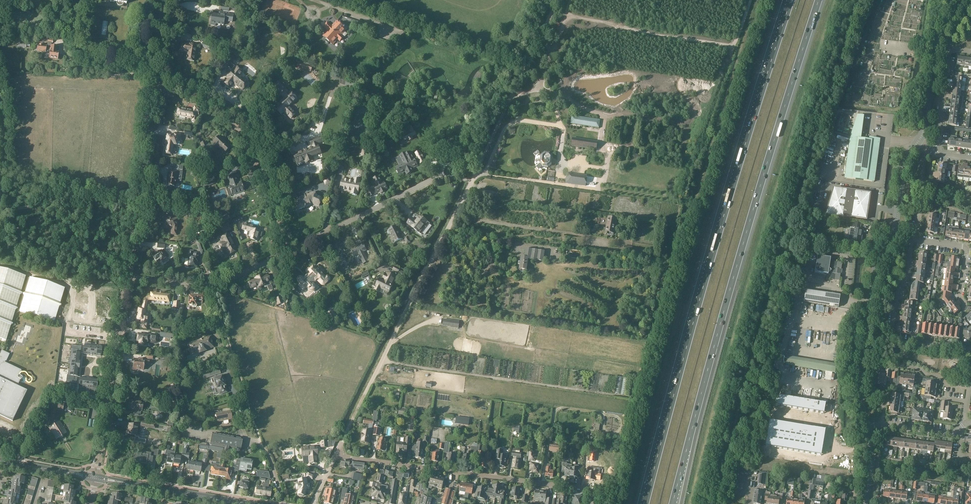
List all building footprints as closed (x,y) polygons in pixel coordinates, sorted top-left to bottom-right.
[(220,15),(211,14),(210,25),(214,26),(215,24),(223,25),(224,19),(230,20),(231,14),(220,12),(220,15)] [(332,26),(327,22),(323,26),(327,31),(323,36),(325,39),(324,40),(328,44),(330,42),(333,45),(338,40),(340,42),(344,37),(342,35),(346,30),(336,21),(332,26)] [(374,27),(358,21),(356,26),(372,31),(374,27)] [(53,42),(53,40),(48,39),(48,45),(38,44),(38,45),(35,45),(34,50),(37,50),(50,52),(50,58),(58,59),(60,47),(51,45),(52,42),(53,42)] [(203,42),(201,46),(211,51),(213,47),(208,45),(209,43),(204,40),(203,42)] [(185,61),(195,62),(197,44),(188,42),(188,43),(181,42),(179,52),(186,53),(185,61)] [(232,64),(237,54),(230,50),(222,65),(227,68),(227,67),(232,71),(229,75),(228,74),(225,78),(227,79),(224,83),(230,87),(233,83),(242,90),(244,88),(245,88),(247,86),(247,85),(248,83),(238,75),(241,71),(232,64)] [(297,68),(311,72),(312,66),(298,62),(297,68)] [(287,76),(293,70),(290,67),(284,73),(287,76)] [(340,78),(339,84),(356,88),(357,82),(347,80),(347,79),(340,78)] [(278,82),(275,85),(273,87),(285,98),(275,108),(281,114),(284,111),(291,118),(295,114),(288,107),(296,98),(290,93),(289,94),(278,82)] [(176,109),(175,113),(176,114),(177,115),(187,118),(191,119),(191,120),(192,120),(191,122),(196,123),(197,116),(198,115),(201,110),(195,106),(191,111),(182,109),(178,108),(176,109)] [(572,116),(570,124),(599,128),(600,120),(572,116)] [(857,116),(851,135),(861,136),(863,117),(857,116)] [(416,135),(412,126),(407,128),(409,131),(408,131),(409,132),(404,134),(404,135),(402,137),(404,140),(408,138),(409,140),(413,139),(413,137),(416,135)] [(191,138),(193,132),(185,130),(184,135),(186,136),(186,138),(189,139),(190,138),(191,138)] [(180,137),(181,134),(175,133),(174,136),(166,135),(165,144),(166,144),(165,154),(172,155),(173,145),(176,145),(177,140),(179,140),(179,137),(180,137)] [(212,143),(213,143),(209,147),(214,152),(219,148),(224,153),(230,147),(223,141),(224,140),(219,136),(212,143)] [(949,147),(955,147),(956,137),(951,136),(950,139),(948,139),(947,145),(949,145),(949,147)] [(850,137),(846,178),(874,182),(879,141),(879,142),(851,138),(850,137)] [(597,142),(573,138),(571,146),(596,150),(597,142)] [(208,148),(205,141),(200,144),(202,150),(208,148)] [(293,155),(294,158),(294,159),(294,161),(295,161),(296,161),(297,164),(305,161),(306,164),(313,161),(309,149),(293,155)] [(363,149),(360,158),(367,160),(369,150),(363,149)] [(410,151),(406,153),(406,152),(399,156),(403,163),(402,163),(404,168),(402,169),(404,172),(406,171),(417,165),(419,164),(416,157),(414,159),(410,151)] [(551,165),(552,158),(549,154),(545,153),(541,156),(540,163),(543,167),(547,168),(551,165)] [(939,164),(938,170),(946,171),(946,167),(948,167),(948,164),(940,163),(940,164),(939,164)] [(174,187),(175,181),(177,181),(178,174),(175,173),(176,170),(170,169),(168,182),(167,182),(167,187),(171,187),(174,187)] [(381,187),(384,186),(382,180),(379,181),(376,173),(372,175),(374,183),(372,184),(374,190),(377,189),(377,191),(382,190),(381,187)] [(567,173),(566,183),(586,186),(587,176),(567,173)] [(237,181),(234,174),(227,177),(229,184),(230,186),(229,186),(232,195),(244,191),(241,182),(238,183),(237,181)] [(214,178),(213,175),(201,179),(204,187),(207,186),(208,186),(216,183),(215,180),(216,180),(214,177),(214,178)] [(341,181),(340,187),(342,187),(342,189),(341,190),(351,192),(351,194),(356,195),(357,193),(358,193),(359,183),(359,180),(358,180),(355,179),(354,179),(353,182),(343,180),(343,181),(341,181)] [(228,195),(226,188),(210,193),(213,201),(228,195)] [(834,189),(826,214),(851,218),(851,217),(867,219),(866,218),(868,207),(869,207),(869,206),(868,206),(870,194),(871,194),(854,192),(854,191),(854,192),(848,191),(848,190),(847,191),(834,189)] [(479,196),(493,198),(494,192),(480,190),(479,196)] [(319,207),(322,198),(317,196),(314,191),(293,200),(297,211),(312,205),(319,207)] [(193,205),(184,203),(183,210),(193,212),(194,206),(204,207),(208,219),(211,218),(207,204),(193,203),(193,205)] [(215,225),(222,223),(221,222),(230,219),(228,214),(218,218),(216,211),(211,213),(215,225)] [(167,218),(166,215),(162,218),(163,220),(163,226),(172,228),(171,234),(176,235),(178,219),(167,218)] [(242,216),(233,219),(234,224),(244,221),(242,216)] [(430,224),(420,216),(416,222),(411,218),(407,223),(412,226),(412,227),(421,234),(430,224)] [(613,236),(613,233),(616,219),(608,217),(605,232),(605,234),(613,236)] [(935,221),(926,220),(926,224),(927,224),(927,226),(935,227),(934,228),(938,228),(938,225),(935,224),(935,221)] [(251,236),(250,240),(257,242),(259,236),(259,237),(260,232),(253,230),(254,227),(243,223),(241,229),(247,231),(247,230),(248,231),(246,235),(251,236)] [(851,228),(848,241),(852,242),(852,243),(860,245),(863,230),(860,229),(861,224),(853,223),(853,228),(851,228)] [(395,243),(402,239),(396,226),(388,229),(395,243)] [(934,228),(935,227),(927,226),(926,232),(927,233),(927,235),(932,235),(933,233),(934,233),(934,228)] [(236,251),(228,234),(220,238),(222,242),(218,244),(222,251),(224,250),(226,250),(228,255),(236,251)] [(410,235),(407,237),(407,236),(404,238),(407,244),(410,242),(410,241),(413,240),(410,235)] [(366,250),(362,242),(349,249),(354,257),(358,255),(363,264),(368,261),(364,252),(366,250)] [(164,249),(162,251),(161,250),(160,251),(156,254),(155,253),(151,256),(157,263),(160,260),(163,264),(167,261),(165,259),(169,256),(164,249)] [(525,257),(521,257),(519,269),(521,269),(520,271),(521,272),(524,272),(525,272),(526,270),(527,270),(528,259),(543,261),(545,252),(526,249),(525,257)] [(189,251),(189,256),(188,265),(197,266),(198,255),(197,255),(197,253),(193,253),(193,251),(189,251)] [(832,273),(831,279),(839,281),(840,274),(842,275),(842,269),(841,269),(842,263),(833,261),(832,268),(829,268),(831,258),(817,256),(815,272),(823,274),(825,276),(830,272),(832,273)] [(298,285),(303,291),(306,289),(308,290),(308,291),(310,292),(311,292),(313,292),(314,291),(315,290),(316,289),(316,287),(316,285),(314,283),(317,281),(320,285),(321,286),(322,286),(324,286),(325,285),(329,281),(330,280),(330,278),(330,277),(329,276),(328,275),(326,275),(325,276),(321,272),(323,270),(318,265),(316,266),(314,267),(313,266),(310,268),(308,267),(307,268),(306,269),(305,270),(305,271),(305,272),(305,273),(306,274),(303,277),(302,276),(301,275),(300,275),(299,276),(297,276),(297,277),(296,278),(296,279),(296,280),(297,281),(299,284),(298,285)] [(5,343),(7,343),(12,327),(16,325),(14,322),(16,313),(19,312),(54,322),(59,307),(61,306),(60,303),(65,288),(64,288),(33,279),(29,278),(26,277),(0,269),(0,341),(5,343)] [(255,279),(256,280),(249,283),(250,285),(249,286),(250,287),(250,286),(251,289),(258,286),(259,287),(263,286),(266,284),(266,283),(269,282),(267,276),(263,277),(263,276),(259,277),(255,279)] [(381,288),(388,292),(392,285),(391,285),(394,280),(389,277),(386,282),(379,279),(378,282),(375,280),(373,286),(376,287),(374,290),(379,292),(381,288)] [(804,302),(838,307),(840,294),(806,289),(804,302)] [(189,296),(188,305),(192,305),(192,306),(196,307),(197,303),(196,303),(196,302),(202,303),(203,293),(193,292),(193,296),(189,296)] [(947,305),(953,300),(951,297),(951,293),(943,292),(942,299),(947,305)] [(159,293),(159,294),(151,293),(151,296),(150,296),(149,297),(148,297),(147,297),(146,298),(145,299),(144,300),(144,301),(143,301),(143,302),(143,303),(143,304),(146,305),(147,303),(147,302),(147,301),(148,301),(149,300),(150,300),(151,300),(169,302),(170,295),(161,294),(161,293),(159,293)] [(275,299),(277,305),(283,303),(281,297),(275,299)] [(953,300),(947,305),(950,310),(959,303),(958,301),(955,303),(953,300)] [(959,303),(950,310),(949,311),(950,313),(952,312),(954,315),(960,310),(958,307),(961,305),(959,303)] [(137,319),(141,320),(140,328),(147,329),(149,316),(148,316),(148,313),(146,312),(146,310),(149,310),(148,305),(143,305),(142,308),(139,308),(137,319)] [(333,309),(326,313),(331,322),(332,321),(333,321),(336,319),(336,318),(338,318),(333,309)] [(357,313),(364,324),(367,322),(360,311),(357,313)] [(459,321),(444,319),(443,326),(458,328),(459,321)] [(191,330),(190,326),(180,329),(180,330),(177,331),(179,336),(182,335),(182,334),(183,333),(191,330)] [(911,335),(912,327),(910,327),(902,326),(901,332),(902,332),(902,333),(911,335)] [(138,334),(137,342),(138,342),(138,344),(146,345),(146,344),(147,344),(147,341),(156,342),(157,336),(138,334)] [(179,345),(188,342),(186,336),(177,339),(179,345)] [(210,336),(189,343),(192,354),(196,353),(196,354),(209,350),(209,349),(214,347),(210,336)] [(13,421),(14,418),(27,391),(17,386),(18,385),(20,381),(20,380),(21,380),(22,380),(22,379),(22,378),(22,377),(22,375),(23,375),(21,370),(5,363),(5,362),(6,361),(10,354),(2,350),(0,354),(0,415),(13,421)] [(137,369),(143,370),(144,364),(149,364),(149,360),(149,361),(150,359),(152,359),(153,356),(147,355),(146,358),(146,360),(143,360),(143,358),(139,358),(138,360),(134,359),(133,370),(137,370),(137,369)] [(835,373),(836,364),(787,356),(786,365),(835,373)] [(880,370),(879,374),(878,384),(886,385),(887,377),(890,377),(890,371),(880,370)] [(220,373),(219,371),(204,376),(204,379),(220,373)] [(899,384),(906,385),(908,374),(901,373),(900,378),(897,378),(897,380),(896,387),(899,388),(899,384)] [(915,375),(908,374),(906,385),(913,386),(912,390),(915,390),(917,381),(914,380),(915,375)] [(225,386),(222,376),(211,379),(212,383),(215,382),(217,388),(214,389),(216,394),(220,393),(221,394),(225,393),(225,391),(226,391),(224,386),(225,386)] [(926,382),(925,389),(936,390),(937,383),(932,382),(932,380),(923,378),(922,382),(926,382)] [(935,397),(936,390),(925,389),(924,396),(920,395),(920,398),(923,399),(925,399),(926,399),(929,400),(929,397),(935,397)] [(908,398),(909,394),(903,393),(903,396),(892,394),(891,400),(901,401),(901,402),(903,402),(904,397),(908,398)] [(141,415),(143,403),(141,403),(141,402),(130,400),(128,409),(134,410),(133,414),(141,415)] [(948,402),(942,401),(940,411),(944,412),(943,418),(951,419),(952,413),(953,409),(948,408),(948,402)] [(63,410),(64,404),(53,402),(52,408),(52,409),(51,413),(55,414),(56,409),(63,410)] [(891,414),(897,415),(897,413),(899,414),(899,413),(901,413),(902,409),(900,409),(900,408),(890,406),(889,412),(891,413),(891,414)] [(913,409),(912,416),(912,420),(921,421),(923,410),(913,408),(913,409)] [(933,411),(923,410),(921,421),(931,422),(933,411)] [(167,424),(173,426),(176,414),(170,413),(167,424)] [(231,413),(216,416),(217,423),(232,420),(231,413)] [(457,417),(456,423),(468,425),(469,419),(457,417)] [(48,424),(50,427),(49,427),(56,439),(59,437),(61,438),(63,436),(64,434),(66,433),(59,421),(57,419),(53,421),(54,421),(52,423),(51,422),(48,424)] [(369,443),(370,443),(373,425),(374,421),(364,419),(363,423),(369,425),(368,432),(363,431),(361,442),(369,443)] [(127,434),(128,434),(127,437),(135,438),(135,435),(140,436),(141,427),(140,426),(139,426),(128,424),(127,434)] [(223,454),(229,455),(231,449),(240,451),(243,439),(212,433),(210,445),(224,448),(223,454)] [(552,434),(550,444),(559,445),(560,440),(556,440),(556,435),(552,434)] [(406,437),(405,444),(397,443),(396,455),(401,456),(401,451),(406,451),(406,450),(407,450),(407,447),(410,447),(411,437),(406,437)] [(795,437),(793,449),(799,450),(801,438),(795,437)] [(801,438),(799,450),(805,451),(807,439),(801,438)] [(383,439),(383,442),(378,441),(377,450),(378,450),(378,451),(379,451),(380,450),(386,451),(387,446),(385,445),(386,439),(383,439)] [(550,443),(549,451),(558,453),(560,445),(559,445),(550,444),(550,443)] [(422,458),(424,444),(421,444),(420,450),(416,449),(417,445),(413,445),(412,455),(413,455),(413,457),(419,458),(419,459),(421,459),(421,458),(422,458)] [(163,454),(167,455),(168,455),(166,463),(173,464),(174,456),(175,452),(168,451),(170,446),(169,446),(166,445),(166,446),(163,454)] [(301,448),(301,449),(299,449),(299,455),(302,455),(302,456),(312,455),(312,456),(317,455),(316,446),(301,448)] [(463,463),(464,464),(466,464),(466,463),(469,463),(470,459),(471,459),(471,458),(475,458),(477,450),(477,447),(471,446),(471,452),(467,451),(466,455),(463,455),(462,463),(463,463)] [(158,450),(152,448),(151,453),(139,451),(138,455),(134,454),(133,462),(152,465),(153,457),(157,458),(158,450)] [(502,467),(503,467),(505,467),(506,456),(502,455),(502,452),(500,452),(500,450),(496,449),(494,459),(498,460),(497,466),(499,466),(499,467),(500,468),(501,468),(502,467)] [(521,453),(512,452),(511,456),(518,457),(517,461),(513,460),(512,468),(519,469),(521,458),(518,458),(518,457),(521,457),(521,453)] [(538,471),(539,465),(541,465),(542,461),(536,461),(536,455),(534,455),(534,452),(529,452),(528,461),(531,461),(531,463),(530,463),(529,470),(533,471),(533,473),(538,473),(538,471)] [(457,454),(449,453),(448,453),(447,456),(448,457),(447,462),(450,462),(451,463),(452,463),(453,462),(454,463),(454,459),(456,459),(457,454)] [(485,460),(484,460),(483,468),(488,469),(488,466),(490,467),(490,463),(490,461),(491,461),(492,454),(486,453),(485,460)] [(596,454),(591,454),(591,458),(588,458),(588,461),(595,462),(596,454)] [(241,458),(239,471),(246,472),(246,469),(251,470),(253,460),(241,458)] [(351,461),(341,460),(340,465),(342,465),(341,468),(347,468),(348,466),(352,466),(352,469),(363,470),(364,463),(351,461)] [(211,475),(218,476),(219,468),(220,465),(213,463),(212,467),(210,467),(210,471),(212,471),(211,475)] [(232,470),(224,469),(225,464),(220,463),(220,465),(219,468),(218,476),(226,477),(225,480),(230,481),(232,470)] [(563,463),(563,466),(562,471),(565,471),(565,476),(566,476),(566,477),(570,477),(572,465),(567,464),(567,463),(563,463)] [(572,465),(570,477),(574,478),(575,477),(577,477),(577,474),(580,474),(581,469),(578,469),(579,466),(572,465)] [(551,467),(546,467),(545,476),(553,477),(553,471),(550,470),(551,467)] [(589,480),(595,481),(596,473),(587,472),(586,475),(587,475),(587,478),(589,478),(589,480)] [(377,498),(381,482),(382,482),(382,480),(383,477),(383,476),(378,475),(377,482),(378,483),(377,488),(374,487),(371,496),(377,498)] [(15,481),(22,483),(21,484),(24,485),(25,478),(16,476),(15,480),(15,481)] [(435,485),(437,478),(431,476),(428,488),(431,489),(432,487),(435,488),(436,485),(435,485)] [(438,478),(437,478),(435,485),(436,485),(439,486),(439,489),(442,489),(445,477),(438,476),(438,478)] [(266,478),(265,478),(265,482),(264,484),(266,484),(266,487),(265,493),(263,493),(263,495),(270,496),(271,490),(272,490),(272,487),(269,487),(270,479),(266,478)] [(303,497),(303,496),(305,496),(305,495),(306,493),(305,493),(306,490),(310,490),(310,488),(310,484),(308,484),(307,479),(307,478),(297,480),(298,484),(295,484),(295,487),(295,490),(298,491),(297,494),(298,495),(298,496),(303,497)] [(388,503),(391,503),(394,503),(398,480),(392,479),(388,503)] [(815,486),(823,487),(824,480),(816,479),(815,483),(815,486)] [(15,480),(12,480),(11,487),(21,488),(21,484),(22,483),(15,481),(15,480)] [(238,482),(238,487),(243,488),(242,490),(247,491),(248,481),(242,480),(242,482),(238,482)] [(423,494),(423,492),(421,491),(422,484),(416,483),(416,481),(412,480),(409,493),(413,493),(416,494),(415,496),(418,497),(419,496),(419,495),(418,494),(418,493),(413,491),(414,489),(418,490),(418,491),(420,491),(420,494),(422,495),(423,494)] [(381,482),(377,498),(384,499),(387,490),(384,490),(385,483),(382,482),(381,482)] [(256,487),(255,494),(263,495),(263,493),(265,493),(266,487),(266,484),(264,484),(263,484),(263,488),(256,487)] [(473,486),(467,485),(465,495),(463,495),(462,498),(467,499),(468,493),(471,494),(473,486)] [(487,500),(488,496),(489,486),(483,485),(482,488),(477,486),(474,496),(478,497),(477,498),(487,500)] [(488,496),(495,497),(498,486),(493,485),(492,488),(490,487),(489,486),(488,496)] [(498,486),(495,497),(501,498),(499,503),(502,503),(505,490),(502,489),(502,488),(500,488),(501,486),(498,486)] [(20,495),(21,488),(11,487),(11,491),(10,492),(17,493),(17,495),(20,495)] [(350,495),(344,494),(345,488),(342,487),(340,500),(344,501),(343,503),(348,503),(350,495)] [(520,489),(512,488),(511,496),(516,496),(516,499),(518,499),(520,489)] [(445,489),(442,503),(452,503),(455,492),(445,489)] [(916,501),(922,502),(924,490),(922,489),(921,492),(917,492),(917,493),(915,493),(914,500),(916,500),(916,501)] [(8,490),(7,497),(16,499),(17,495),(17,493),(10,492),(11,491),(8,490)] [(331,490),(328,503),(332,503),(334,498),(335,498),(336,491),(331,490)] [(535,491),(534,498),(545,499),(546,492),(535,491)] [(753,503),(761,503),(763,492),(754,491),(753,503)] [(398,503),(406,503),(408,494),(400,492),(398,503)] [(765,492),(764,500),(767,500),(767,503),(772,503),(774,495),(770,495),(770,492),(765,492)] [(122,494),(112,493),(111,497),(111,498),(115,498),(115,500),(118,501),(120,501),(122,494)] [(561,503),(562,503),(566,503),(568,494),(561,493),(560,500),(557,500),(556,503),(561,503)] [(774,495),(772,503),(779,503),(779,502),(781,502),(783,494),(778,493),(777,496),(774,495)] [(421,499),(420,503),(430,503),(432,503),(434,497),(427,495),(423,494),(422,495),(422,497),(422,498),(421,499)] [(844,501),(847,502),(848,495),(842,494),(842,501),(837,500),(836,503),(844,503),(844,501)] [(934,498),(937,499),(937,496),(936,496),(936,495),(929,494),(928,503),(934,503),(934,498)] [(583,501),(582,500),(582,497),(582,496),(578,495),(578,497),(575,496),(574,502),(571,502),(571,503),(582,503),(583,501)] [(946,498),(944,498),(944,497),(938,496),(938,499),(940,499),(940,503),(946,503),(946,498)]
